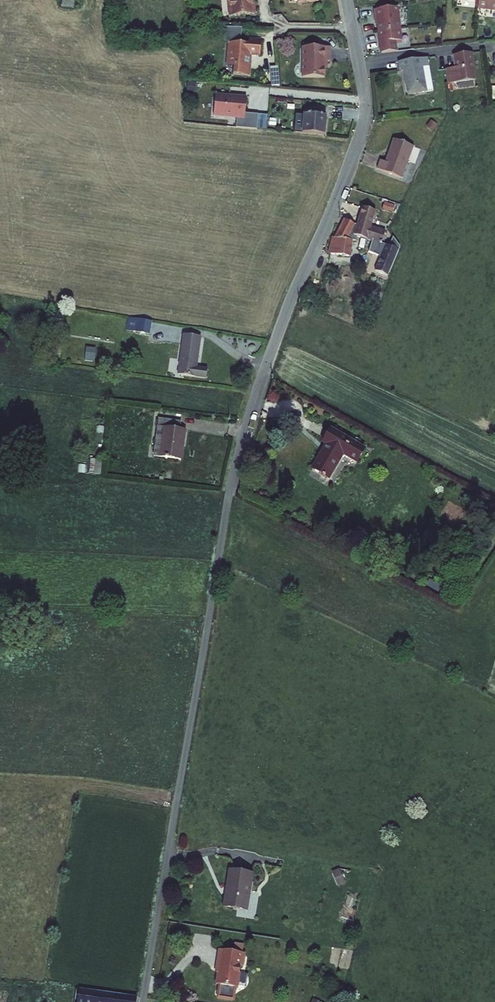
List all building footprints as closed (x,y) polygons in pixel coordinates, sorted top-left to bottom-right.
[(256,13),(255,0),(231,0),(232,15),(256,13)] [(479,7),(494,8),(494,0),(480,0),(479,7)] [(404,6),(380,9),(380,17),(382,17),(384,38),(385,38),(387,52),(402,50),(401,40),(407,40),(404,6)] [(231,42),(229,65),(236,65),(235,75),(248,76),(250,55),(261,56),(262,40),(252,39),(251,43),(242,43),(243,29),(226,29),(225,41),(231,42)] [(307,46),(306,76),(328,76),(329,60),(333,60),(334,47),(307,46)] [(449,72),(451,87),(478,84),(475,57),(459,59),(461,70),(449,72)] [(414,74),(416,94),(432,92),(429,63),(400,66),(401,75),(414,74)] [(274,67),(276,87),(284,88),(282,66),(274,67)] [(240,125),(261,127),(262,112),(249,111),(251,96),(238,95),(237,96),(232,96),(232,94),(219,93),(217,113),(241,115),(240,125)] [(308,112),(306,132),(330,134),(332,114),(308,112)] [(381,168),(406,178),(418,147),(399,139),(389,161),(385,160),(381,168)] [(376,213),(363,210),(359,225),(355,235),(373,240),(369,255),(382,260),(377,274),(390,279),(402,247),(394,237),(392,246),(382,243),(386,232),(372,227),(376,213)] [(333,238),(330,254),(352,256),(354,240),(348,240),(356,224),(345,219),(336,238),(333,238)] [(129,318),(127,330),(150,334),(153,322),(129,318)] [(185,336),(180,375),(198,377),(203,338),(185,336)] [(161,419),(156,457),(183,460),(187,433),(183,433),(185,422),(161,419)] [(328,447),(315,471),(333,481),(346,456),(359,463),(366,450),(331,432),(324,445),(328,447)] [(89,474),(101,474),(101,459),(89,459),(89,474)] [(339,869),(331,872),(337,886),(345,883),(339,869)] [(234,873),(228,910),(250,913),(255,876),(234,873)] [(221,988),(224,988),(222,1001),(225,1001),(239,1001),(241,991),(242,991),(246,969),(249,970),(250,958),(222,954),(220,969),(224,970),(221,988)] [(82,1001),(140,1001),(141,999),(83,991),(82,1001)]
